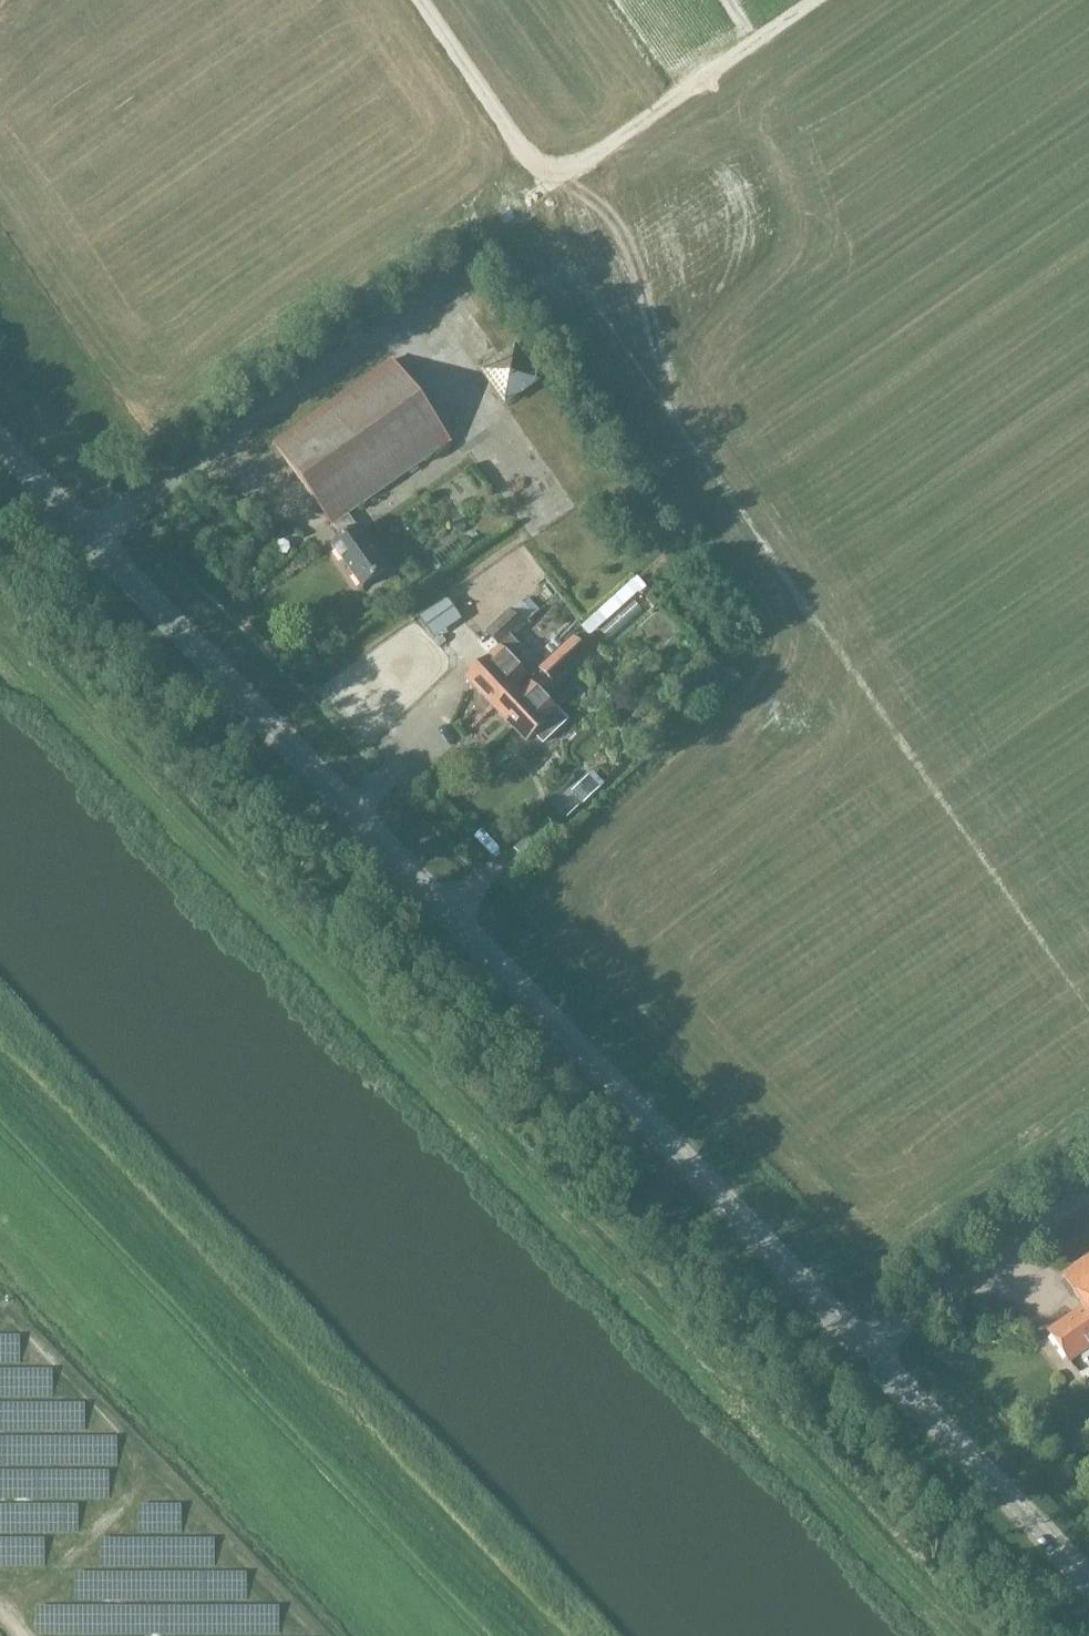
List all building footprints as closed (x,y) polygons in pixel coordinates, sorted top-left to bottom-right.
[(480,370),(507,408),(541,382),(515,345),(480,370)] [(274,442),(332,527),(349,515),(451,443),(392,359),(274,442)] [(349,515),(332,527),(341,540),(333,545),(364,588),(388,570),(349,515)] [(584,642),(640,589),(631,580),(575,632),(584,642)] [(419,617),(434,639),(462,619),(446,598),(419,617)] [(480,693),(494,708),(516,688),(515,687),(527,675),(511,659),(521,649),(512,639),(535,617),(520,601),(509,610),(509,609),(485,632),(498,649),(485,662),(470,678),(483,690),(480,693)] [(557,643),(578,630),(565,609),(544,622),(557,643)] [(587,654),(573,639),(540,669),(554,684),(587,654)] [(530,684),(520,693),(516,688),(494,708),(525,742),(534,734),(542,743),(566,721),(555,709),(554,710),(530,684)] [(590,776),(572,792),(584,804),(601,788),(590,776)] [(511,845),(524,857),(551,828),(538,816),(511,845)] [(1062,1275),(1084,1307),(1048,1331),(1068,1361),(1088,1346),(1088,1256),(1062,1275)]
